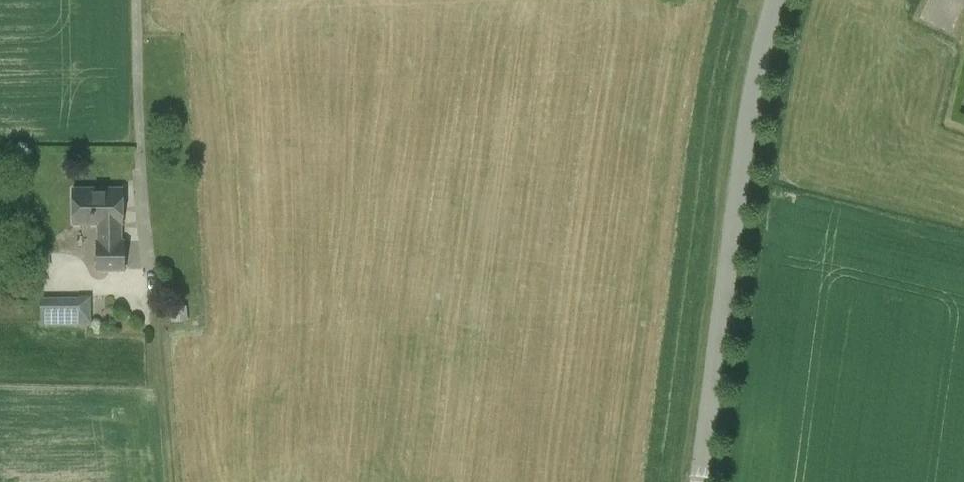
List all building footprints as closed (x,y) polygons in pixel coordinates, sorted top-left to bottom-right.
[(122,224),(121,224),(121,184),(90,185),(90,187),(74,187),(74,225),(98,224),(98,265),(123,265),(122,224)] [(40,326),(92,325),(92,295),(40,296),(40,326)]
